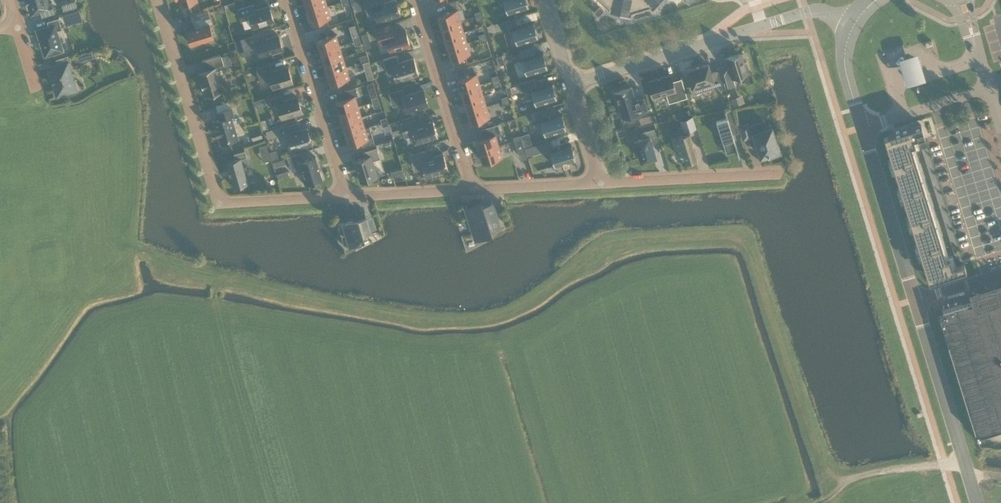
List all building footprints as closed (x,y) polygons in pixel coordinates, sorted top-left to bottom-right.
[(29,3),(27,4),(27,5),(30,4),(32,12),(40,10),(42,17),(55,13),(52,1),(47,3),(46,0),(28,0),(29,3)] [(326,0),(310,0),(305,1),(309,12),(328,7),(326,0)] [(363,0),(368,15),(375,12),(377,21),(400,14),(396,0),(391,0),(386,1),(385,0),(364,0),(363,0)] [(507,12),(507,13),(529,6),(528,6),(526,0),(504,0),(507,12)] [(610,8),(609,12),(631,17),(632,12),(649,7),(653,10),(662,0),(601,0),(610,8)] [(238,9),(241,21),(250,18),(253,27),(274,20),(269,5),(255,10),(253,4),(238,9)] [(604,10),(599,6),(594,12),(598,16),(604,10)] [(331,18),(328,7),(309,12),(312,23),(331,18)] [(442,26),(460,20),(457,9),(438,15),(442,26)] [(70,12),(64,13),(67,23),(73,21),(70,12)] [(203,17),(192,20),(195,28),(186,31),(190,43),(198,40),(199,43),(205,41),(204,39),(214,36),(210,25),(213,24),(211,16),(203,18),(203,17)] [(47,21),(49,26),(37,30),(41,40),(39,41),(41,41),(42,45),(40,45),(40,46),(42,45),(45,55),(62,49),(56,30),(62,28),(59,17),(47,21)] [(503,28),(517,24),(514,17),(501,21),(503,28)] [(445,37),(464,31),(460,20),(442,26),(445,37)] [(517,43),(538,37),(538,36),(534,23),(534,22),(512,29),(513,29),(517,43)] [(405,30),(393,33),(390,25),(376,29),(380,43),(387,41),(390,50),(410,44),(405,30)] [(464,31),(445,37),(448,48),(467,42),(464,31)] [(363,40),(369,38),(367,32),(361,34),(363,40)] [(317,40),(321,51),(340,45),(336,34),(317,40)] [(239,51),(253,47),(249,35),(235,39),(239,51)] [(255,41),(261,58),(272,54),(271,53),(283,49),(278,35),(265,39),(265,38),(255,41)] [(467,42),(448,48),(452,59),(471,53),(467,42)] [(343,56),(340,45),(321,51),(324,62),(343,56)] [(520,57),(535,52),(532,45),(518,50),(520,57)] [(91,58),(96,57),(93,49),(86,51),(87,56),(91,58)] [(916,52),(897,58),(901,71),(905,84),(924,77),(920,65),(916,52)] [(526,74),(548,67),(547,67),(543,53),(522,60),(526,73),(526,74)] [(724,74),(728,87),(735,85),(733,78),(748,73),(747,72),(749,71),(746,62),(745,62),(742,53),(726,58),(730,72),(724,74)] [(499,65),(505,63),(502,54),(496,56),(499,65)] [(52,78),(51,79),(52,80),(53,79),(54,83),(53,84),(54,84),(57,94),(75,89),(67,63),(71,61),(69,55),(56,59),(58,65),(49,68),(52,78)] [(222,91),(215,67),(224,65),(221,55),(202,61),(205,70),(199,72),(206,96),(222,91)] [(396,55),(383,59),(385,66),(387,73),(393,72),(396,81),(419,74),(414,58),(399,62),(396,55)] [(324,62),(328,73),(346,67),(343,56),(324,62)] [(256,67),(261,82),(270,79),(273,88),(293,81),(288,66),(272,71),(269,63),(256,67)] [(686,70),(692,87),(702,84),(703,90),(721,84),(717,71),(710,73),(708,63),(686,70)] [(328,73),(331,84),(350,78),(346,67),(328,73)] [(461,89),(480,84),(477,73),(458,78),(461,89)] [(662,78),(661,77),(656,78),(656,79),(648,82),(652,98),(666,94),(668,103),(687,98),(682,82),(673,85),(670,75),(662,78)] [(521,90),(536,86),(533,78),(518,83),(521,90)] [(464,100),(483,94),(480,84),(461,89),(464,100)] [(553,84),(531,90),(532,90),(536,104),(535,104),(536,104),(557,98),(557,97),(557,98),(552,84),(553,84)] [(341,99),(336,100),(339,111),(358,105),(355,95),(358,94),(356,87),(339,92),(341,99)] [(614,92),(622,118),(647,110),(643,98),(635,100),(631,87),(624,89),(623,88),(621,89),(622,90),(614,92)] [(404,95),(402,89),(389,92),(393,105),(403,102),(406,111),(428,104),(423,89),(404,95)] [(297,97),(284,101),(281,94),(270,98),(272,105),(277,103),(282,118),(302,112),(297,97)] [(468,111),(487,105),(483,94),(464,100),(468,111)] [(732,105),(740,103),(738,96),(730,98),(732,105)] [(378,99),(372,101),(374,107),(380,105),(378,99)] [(358,105),(339,111),(343,122),(362,116),(358,105)] [(471,122),(490,116),(487,105),(468,111),(471,122)] [(231,107),(217,111),(220,119),(214,121),(221,144),(238,138),(231,116),(234,115),(231,107)] [(535,111),(537,118),(548,115),(546,108),(535,111)] [(716,121),(726,154),(737,150),(739,157),(740,157),(732,132),(731,132),(730,129),(737,127),(732,109),(726,111),(725,110),(724,111),(727,118),(716,121)] [(566,128),(562,115),(562,114),(541,121),(545,135),(566,128)] [(362,116),(343,122),(346,133),(365,127),(362,116)] [(697,128),(693,116),(679,120),(683,132),(697,128)] [(438,136),(433,121),(418,125),(416,118),(401,122),(404,132),(411,130),(415,143),(438,136)] [(307,128),(300,130),(297,122),(284,126),(286,134),(286,135),(291,150),(299,147),(298,146),(311,143),(312,147),(313,147),(307,128)] [(769,154),(780,150),(778,142),(776,143),(771,128),(764,130),(761,122),(748,126),(748,123),(739,126),(743,139),(752,136),(753,136),(757,147),(758,147),(761,156),(767,154),(768,154),(769,154)] [(497,123),(488,126),(490,134),(500,132),(497,123)] [(889,140),(885,141),(888,151),(911,144),(911,145),(915,144),(913,138),(924,135),(921,124),(910,128),(887,135),(889,140)] [(365,127),(346,133),(349,144),(361,141),(363,146),(374,143),(372,137),(371,132),(369,126),(365,127)] [(649,158),(655,156),(651,142),(657,140),(654,128),(642,132),(644,138),(635,141),(642,162),(650,160),(649,158)] [(268,139),(274,137),(271,129),(266,131),(268,139)] [(696,157),(689,133),(678,136),(679,138),(673,140),(677,154),(683,152),(686,160),(696,157)] [(480,151),(499,145),(496,134),(477,140),(480,151)] [(530,137),(522,140),(524,147),(533,145),(530,137)] [(522,142),(521,138),(514,140),(519,154),(525,152),(522,142)] [(539,152),(553,148),(550,140),(536,144),(539,152)] [(261,153),(268,151),(266,144),(259,146),(261,153)] [(911,144),(888,151),(893,165),(915,159),(911,145),(911,144)] [(484,162),(502,156),(499,145),(480,151),(484,162)] [(569,166),(568,161),(576,159),(571,145),(572,145),(550,151),(550,152),(555,165),(554,165),(563,163),(564,168),(564,167),(569,165),(569,166)] [(377,147),(363,152),(365,157),(355,161),(361,182),(377,177),(372,161),(380,158),(377,147)] [(235,160),(226,163),(233,187),(248,183),(241,159),(247,157),(245,150),(234,154),(235,160)] [(448,169),(443,153),(429,158),(427,150),(410,155),(415,169),(422,167),(425,176),(437,173),(439,175),(445,173),(446,170),(448,169)] [(302,175),(304,184),(322,178),(316,156),(303,160),(301,152),(287,156),(292,171),(302,167),(304,174),(302,175)] [(915,159),(893,165),(897,180),(920,173),(915,159)] [(920,173),(897,180),(902,194),(924,187),(920,173)] [(924,187),(902,194),(906,208),(928,202),(924,187)] [(466,205),(477,239),(475,231),(480,230),(482,235),(490,232),(489,227),(498,224),(499,226),(492,202),(491,202),(492,204),(468,211),(466,205)] [(928,202),(906,208),(910,223),(933,216),(928,202)] [(933,216),(910,223),(915,237),(937,230),(933,216)] [(357,217),(342,222),(343,223),(338,224),(344,246),(353,243),(363,237),(362,232),(370,230),(366,218),(358,221),(357,217)] [(937,230),(915,237),(919,251),(942,245),(937,230)] [(942,245),(919,251),(924,266),(946,259),(946,258),(942,245)] [(946,259),(924,266),(927,276),(931,274),(932,280),(955,273),(966,269),(964,263),(953,266),(950,257),(946,258),(946,259)] [(938,311),(976,437),(1000,429),(1000,292),(997,293),(995,289),(976,295),(977,299),(938,311)]
